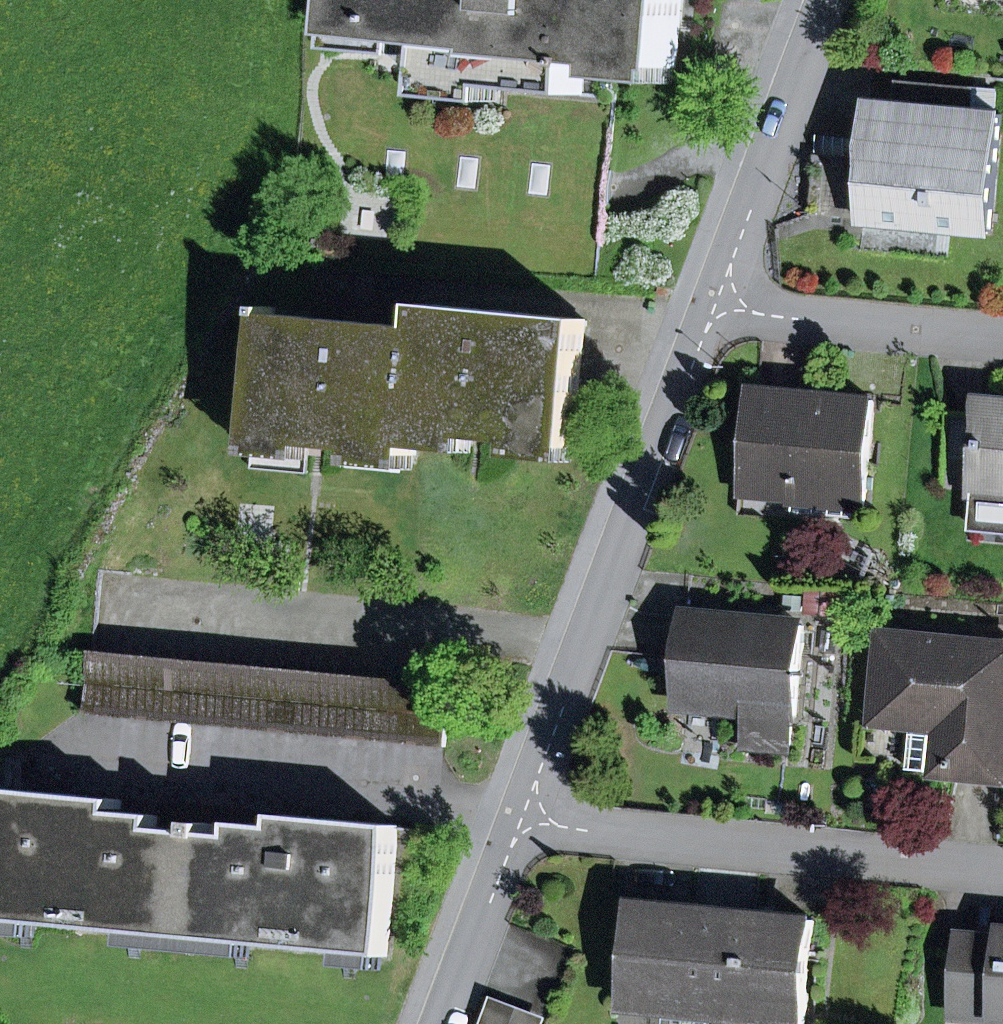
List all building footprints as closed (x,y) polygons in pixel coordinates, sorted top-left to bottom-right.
[(350,32),(358,33),(416,40),(440,42),(436,80),(438,80),(501,87),(583,95),(586,67),(592,67),(592,61),(610,62),(609,77),(674,83),(684,0),(353,0),(350,32)] [(356,49),(414,55),(416,40),(358,33),(356,49)] [(436,96),(500,102),(501,87),(438,80),(436,96)] [(924,85),(897,82),(895,105),(922,107),(924,85)] [(872,102),(868,140),(866,159),(815,155),(809,214),(992,233),(1002,119),(1002,115),(995,114),(997,92),(924,85),(922,107),(895,105),(872,102)] [(815,155),(866,159),(868,140),(817,135),(815,155)] [(577,448),(589,320),(427,304),(425,328),(426,329),(416,433),(418,433),(475,439),(518,443),(575,448),(577,448)] [(426,329),(425,328),(270,314),(270,307),(266,306),(253,440),(310,445),(359,450),(416,455),(416,448),(418,433),(416,433),(426,329)] [(793,513),(861,519),(875,402),(753,390),(743,494),(794,499),(793,513)] [(983,402),(982,416),(948,413),(943,488),(975,491),(974,500),(977,500),(975,529),(1002,531),(1002,404),(983,402)] [(416,448),(473,454),(475,439),(418,433),(416,448)] [(251,468),(308,474),(310,445),(253,440),(251,468)] [(517,458),(574,463),(575,448),(518,443),(517,458)] [(357,465),(414,470),(416,455),(359,450),(357,465)] [(811,592),(809,612),(839,615),(841,595),(811,592)] [(749,711),(793,715),(803,626),(687,616),(680,705),(749,711)] [(909,769),(1002,781),(1002,645),(885,634),(876,724),(913,727),(909,769)] [(93,652),(88,714),(446,747),(452,685),(93,652)] [(749,711),(746,743),(790,747),(793,715),(749,711)] [(7,790),(24,791),(27,760),(10,758),(7,790)] [(206,824),(199,823),(199,832),(161,829),(162,816),(120,813),(122,800),(24,791),(7,790),(5,790),(0,848),(0,909),(0,905),(36,909),(35,924),(130,933),(132,918),(189,923),(188,938),(190,938),(196,873),(202,874),(206,824)] [(202,874),(196,873),(190,938),(193,939),(195,923),(251,929),(250,944),(345,953),(347,938),(383,941),(381,956),(387,957),(399,826),(283,815),(282,827),(245,824),(244,836),(212,834),(213,825),(206,824),(202,874)] [(665,1012),(666,1002),(714,1007),(717,1007),(725,913),(637,904),(627,1009),(665,1012)] [(36,909),(0,905),(0,909),(0,935),(33,938),(35,924),(36,909)] [(814,922),(725,913),(717,1007),(719,1007),(768,1011),(767,1022),(795,1023),(806,1023),(814,922)] [(188,938),(189,923),(132,918),(130,933),(129,947),(186,952),(188,938)] [(250,944),(251,929),(195,923),(193,939),(192,953),(249,958),(250,944)] [(381,956),(383,941),(347,938),(345,953),(344,967),(380,970),(381,956)] [(967,942),(961,1012),(1002,1016),(1002,946),(967,942)] [(665,1012),(714,1017),(714,1007),(666,1002),(665,1012)] [(490,1004),(482,1023),(541,1023),(490,1004)] [(718,1017),(767,1022),(768,1011),(719,1007),(718,1017)]
